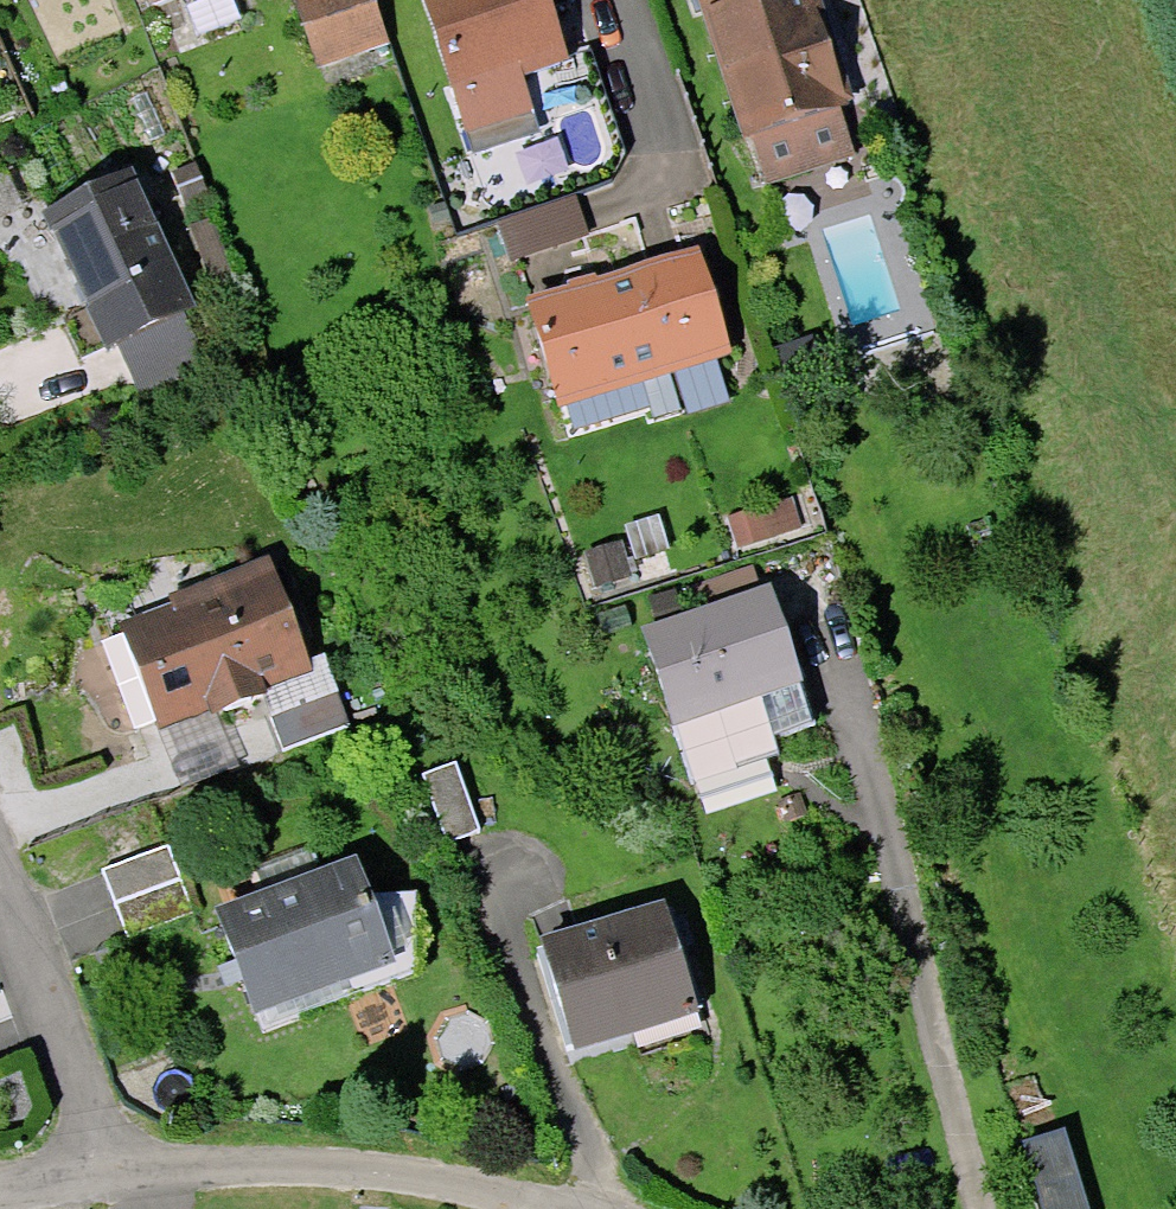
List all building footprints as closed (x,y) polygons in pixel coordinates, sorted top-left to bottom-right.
[(319,61),(387,36),(373,0),(310,0),(298,4),(319,61)] [(458,99),(560,66),(541,6),(539,0),(426,0),(458,99)] [(755,142),(839,115),(841,114),(838,104),(845,102),(817,17),(811,19),(805,0),(706,0),(753,143),(755,142)] [(839,115),(755,142),(769,182),(853,154),(839,115)] [(67,321),(85,359),(187,312),(129,186),(54,222),(81,281),(94,309),(67,321)] [(565,403),(642,380),(669,373),(674,371),(716,359),(689,266),(663,273),(574,299),(532,311),(560,404),(565,403)] [(730,403),(716,359),(674,371),(687,416),(730,403)] [(681,415),(669,373),(642,380),(650,407),(654,423),(681,415)] [(650,407),(642,380),(565,403),(573,430),(650,407)] [(691,587),(702,620),(766,598),(755,566),(691,587)] [(182,613),(139,631),(172,719),(214,703),(229,710),(254,700),(261,686),(308,667),(271,567),(178,603),(182,613)] [(678,726),(802,684),(790,647),(772,596),(766,598),(702,620),(648,638),(678,726)] [(172,719),(139,631),(106,644),(126,697),(139,731),(172,719)] [(809,703),(802,684),(678,726),(684,745),(809,703)] [(272,720),(285,753),(352,728),(339,695),(272,720)] [(423,769),(449,835),(482,821),(457,756),(423,769)] [(103,873),(116,906),(182,881),(170,847),(103,873)] [(252,874),(265,907),(322,886),(309,852),(252,874)] [(307,1013),(300,996),(391,961),(365,897),(357,873),(322,886),(265,907),(223,923),(239,964),(245,981),(257,1013),(260,1011),(266,1027),(307,1013)] [(195,914),(182,881),(116,906),(129,939),(195,914)] [(541,954),(570,1049),(610,1037),(633,1030),(631,1024),(698,1003),(700,1008),(703,1008),(674,914),(541,954)] [(245,981),(239,964),(224,969),(228,978),(231,986),(245,981)] [(631,1024),(633,1030),(700,1008),(698,1003),(631,1024)]
